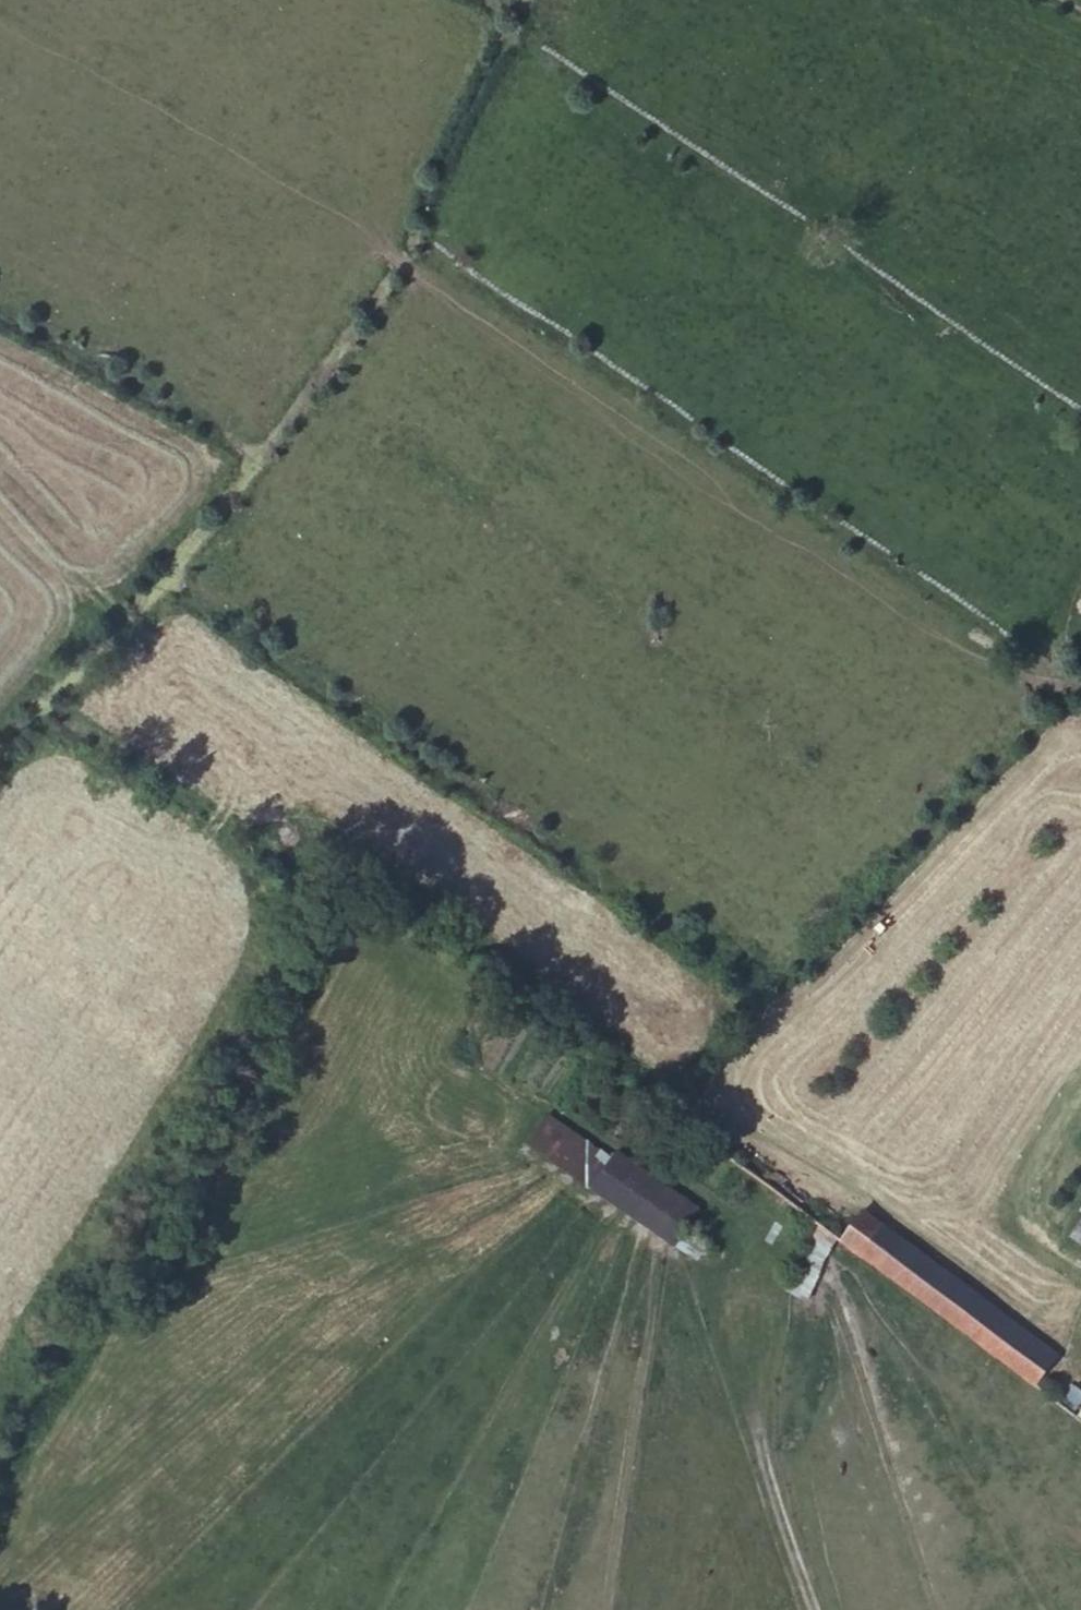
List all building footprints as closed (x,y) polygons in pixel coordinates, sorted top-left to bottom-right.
[(703,1209),(549,1113),(526,1150),(681,1245),(703,1209)] [(898,1273),(921,1245),(878,1215),(855,1242),(898,1273)] [(941,1260),(921,1245),(898,1273),(919,1289),(941,1260)] [(1074,1356),(941,1260),(919,1289),(1064,1397),(1079,1379),(1065,1367),(1074,1356)] [(1080,1409),(1080,1393),(1072,1403),(1080,1409)]
